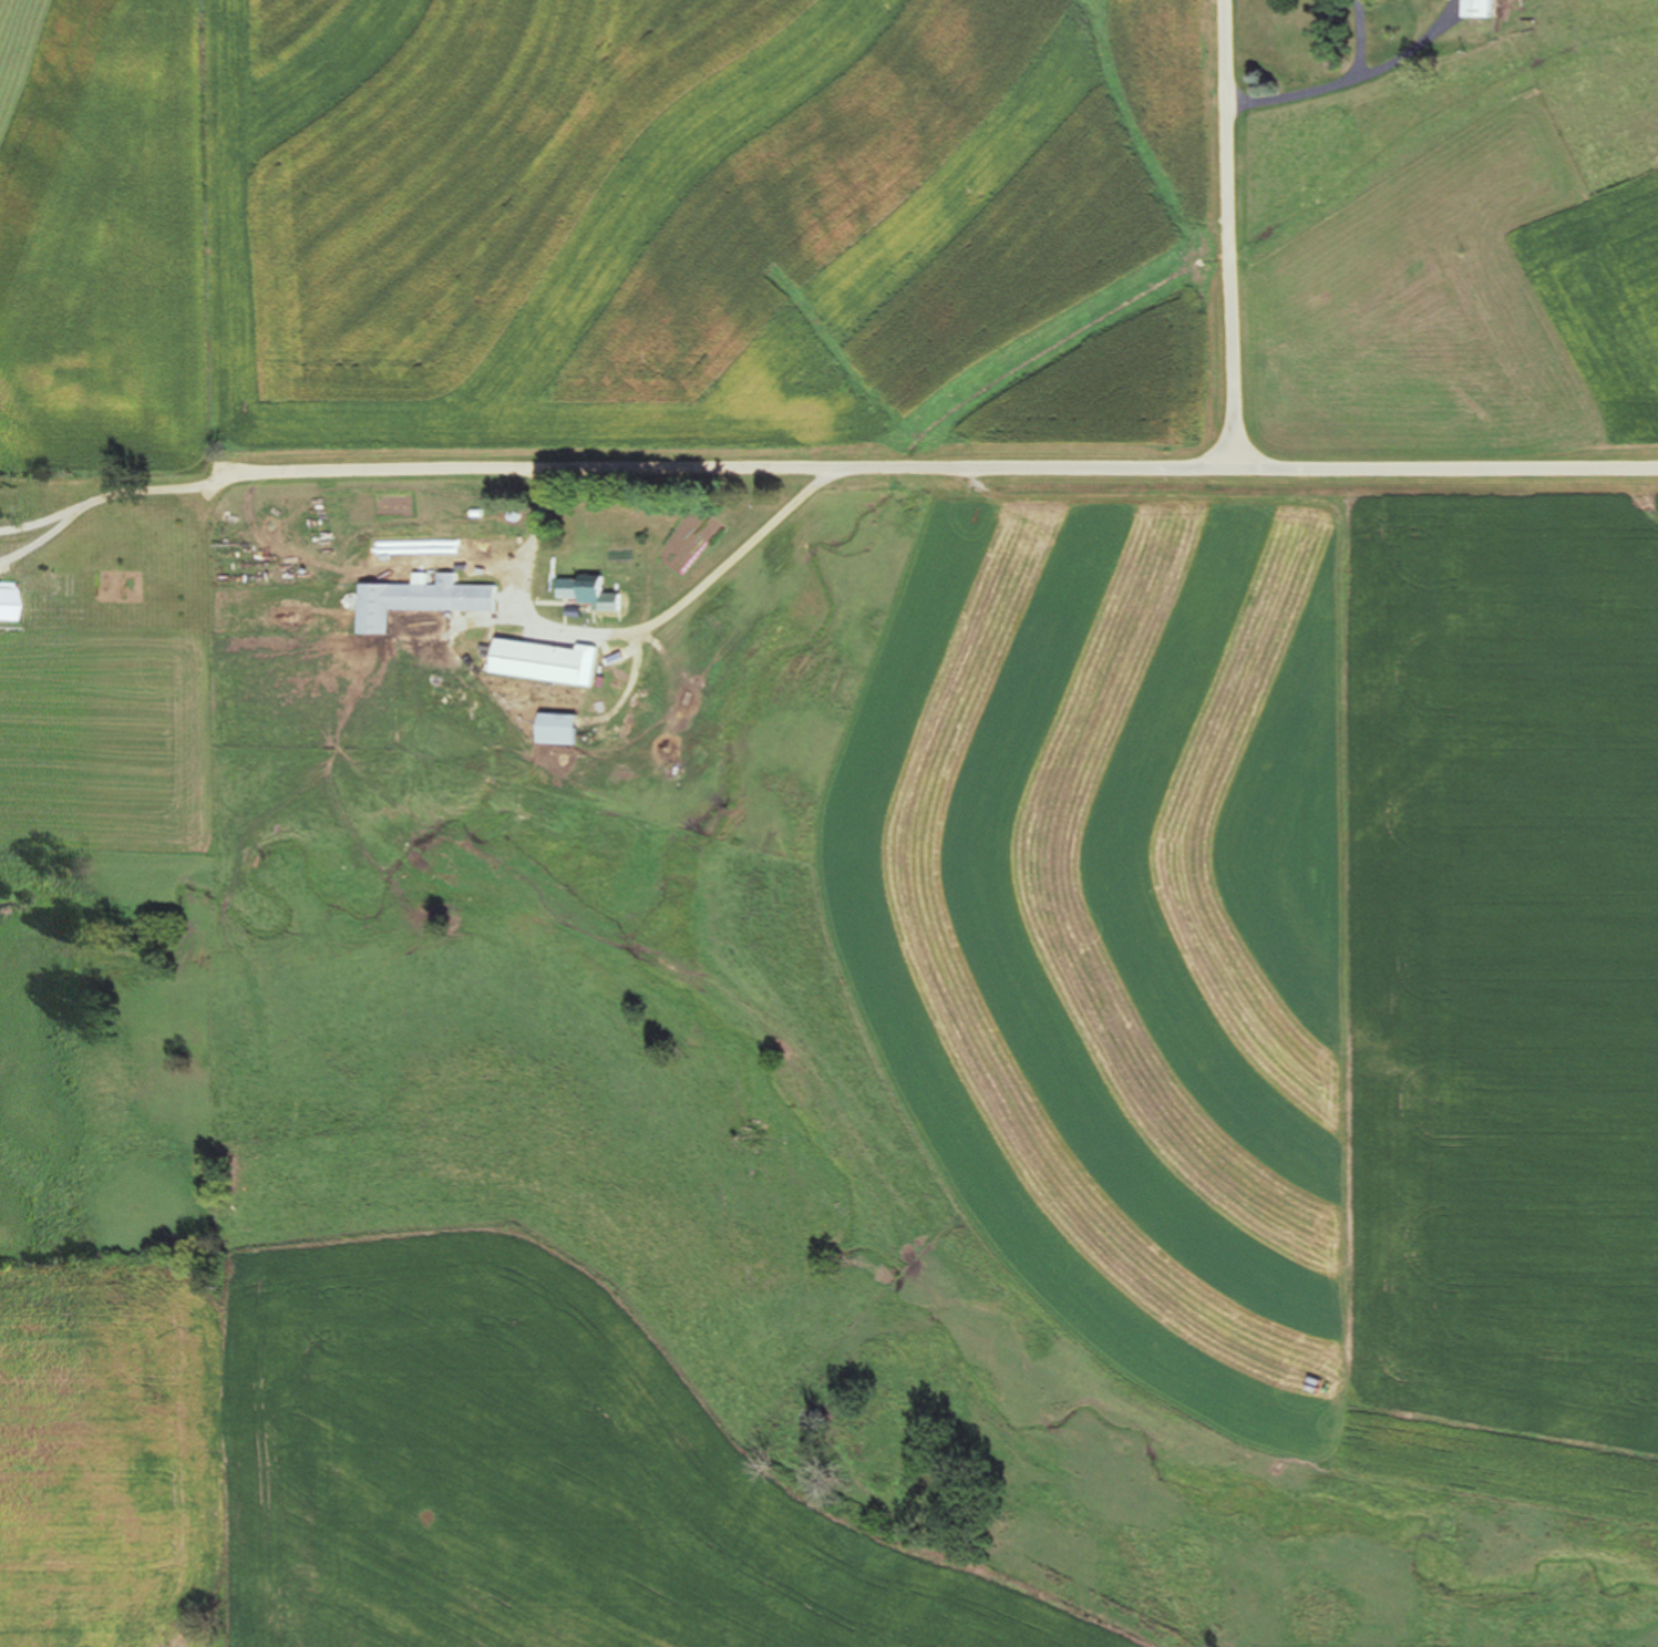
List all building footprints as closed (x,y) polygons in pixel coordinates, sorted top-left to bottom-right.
[(1472,20),(1505,20),(1505,0),(1472,0),(1472,20)] [(499,586),(455,585),(455,574),(415,574),(415,585),(363,584),(363,595),(350,595),(350,610),(365,611),(365,635),(394,635),(394,611),(498,612),(499,586)] [(613,604),(613,578),(561,577),(561,603),(613,604)] [(16,584),(0,584),(0,623),(15,623),(16,584)] [(593,687),(597,653),(501,641),(497,675),(593,687)] [(543,745),(581,745),(581,716),(543,716),(543,745)]
